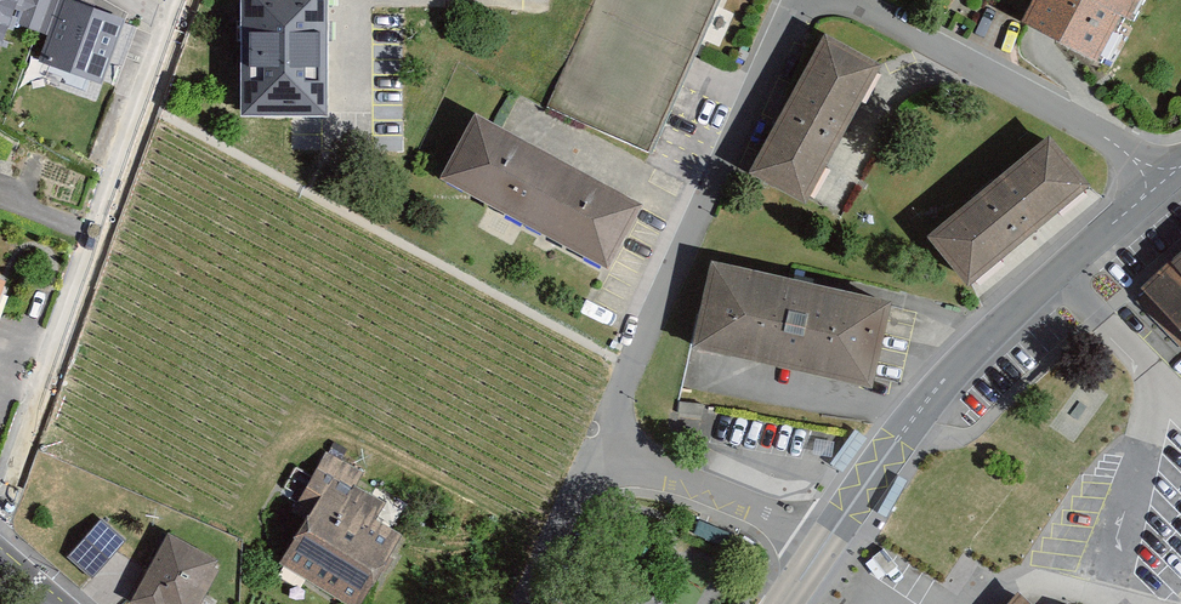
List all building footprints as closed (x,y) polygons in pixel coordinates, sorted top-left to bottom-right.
[(1,45),(11,23),(22,0),(0,0),(0,45),(1,45)] [(11,23),(47,35),(60,0),(22,0),(11,23)] [(67,0),(60,0),(47,35),(37,58),(98,81),(125,20),(67,0)] [(239,114),(323,115),(325,0),(241,0),(239,114)] [(1021,19),(1095,61),(1122,14),(1130,18),(1140,0),(1032,0),(1021,19)] [(806,203),(880,66),(826,37),(749,175),(806,203)] [(559,161),(476,117),(441,184),(523,227),(559,161)] [(972,284),(1090,186),(1051,139),(932,237),(972,284)] [(559,161),(523,227),(606,271),(642,204),(559,161)] [(1162,276),(1180,299),(1180,260),(1162,276)] [(891,300),(713,262),(695,347),(872,385),(891,300)] [(1162,276),(1134,300),(1180,347),(1180,299),(1162,276)] [(327,453),(298,504),(309,510),(281,563),(345,603),(360,603),(401,536),(375,520),(385,502),(354,486),(361,471),(327,453)] [(125,539),(101,518),(67,555),(92,577),(125,539)] [(730,534),(701,520),(694,533),(725,546),(730,534)] [(169,534),(131,601),(137,603),(192,603),(217,560),(169,534)] [(1005,603),(1030,603),(1016,592),(1005,603)]
